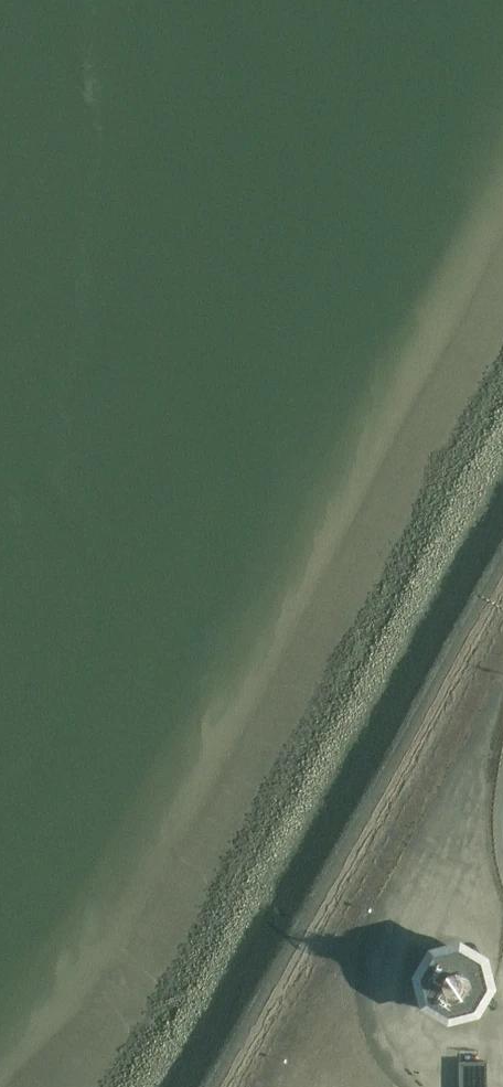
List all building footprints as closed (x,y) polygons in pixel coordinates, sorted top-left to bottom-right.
[(466,995),(473,983),(470,968),(457,961),(443,964),(435,977),(439,991),(452,999),(466,995)] [(460,1062),(460,1086),(487,1086),(487,1061),(460,1062)]
